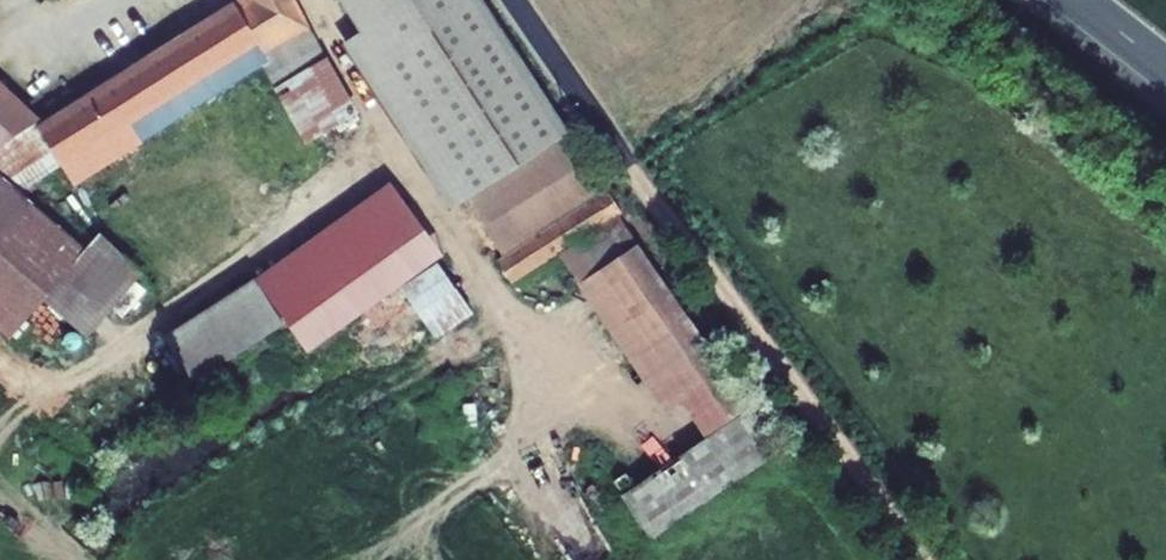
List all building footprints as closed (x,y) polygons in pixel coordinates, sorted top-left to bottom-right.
[(294,143),(338,119),(274,0),(226,0),(18,118),(45,175),(182,98),(173,82),(238,47),(294,143)] [(611,501),(643,549),(785,458),(583,183),(460,0),(375,0),(401,40),(356,69),(435,192),(441,189),(491,267),(486,271),(503,297),(549,267),(656,424),(672,413),(694,447),(611,501)] [(14,116),(0,103),(0,131),(14,116)] [(457,316),(357,159),(292,201),(325,252),(339,244),(372,295),(386,287),(418,340),(457,316)] [(32,307),(78,346),(129,282),(86,243),(71,258),(0,195),(0,344),(32,307)] [(245,282),(153,340),(184,388),(276,330),(245,282)] [(295,283),(282,292),(299,318),(312,309),(295,283)]
